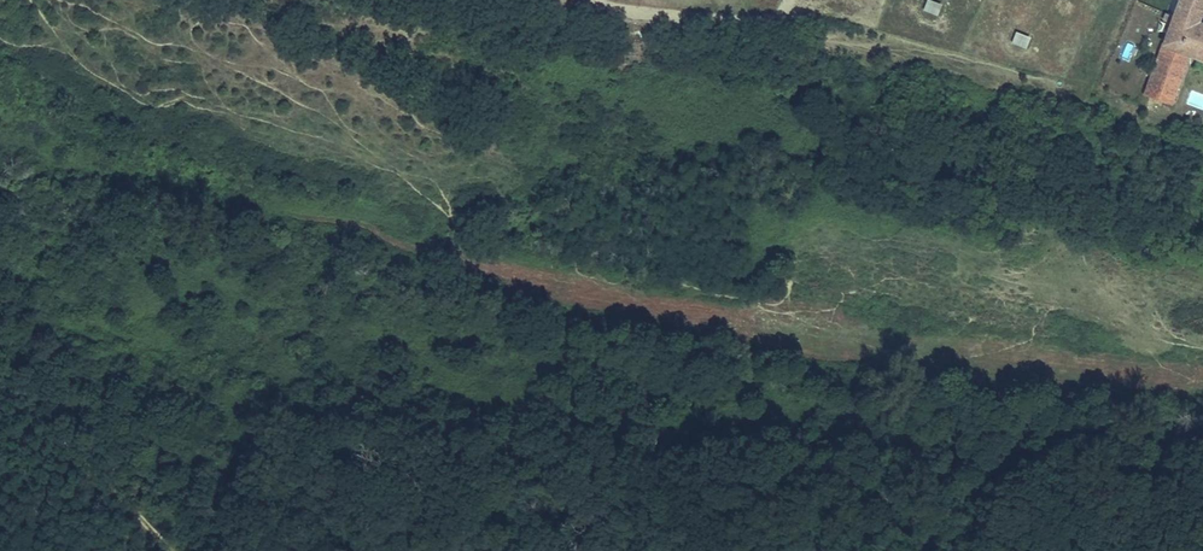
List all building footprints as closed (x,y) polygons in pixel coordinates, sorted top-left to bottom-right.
[(923,10),(938,16),(942,4),(931,0),(927,0),(923,10)] [(1146,94),(1172,103),(1191,54),(1202,58),(1202,0),(1182,0),(1178,11),(1176,10),(1173,17),(1175,18),(1146,94)] [(1015,32),(1011,43),(1026,49),(1030,37),(1015,32)]
